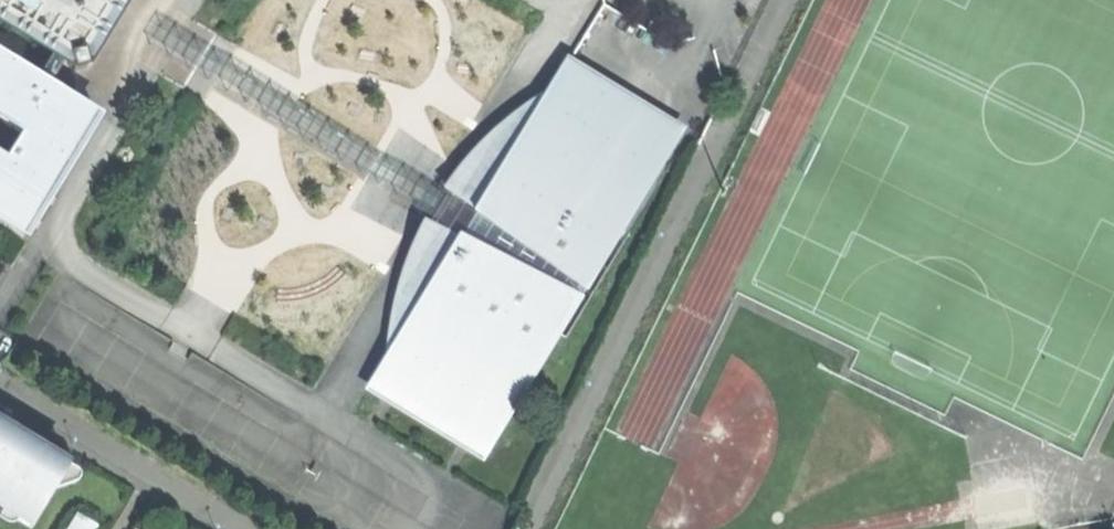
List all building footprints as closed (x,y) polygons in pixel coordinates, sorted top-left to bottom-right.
[(54,49),(68,57),(69,58),(73,72),(88,68),(86,55),(118,0),(0,0),(0,16),(54,49)] [(146,42),(427,216),(446,187),(377,146),(302,101),(159,21),(146,42)] [(68,57),(54,49),(39,75),(0,51),(0,222),(29,239),(104,115),(53,84),(68,57)] [(365,390),(483,461),(572,308),(568,304),(583,279),(588,282),(604,257),(605,250),(653,173),(658,169),(679,134),(562,63),(546,89),(539,100),(539,104),(490,184),(486,185),(471,210),(472,214),(459,236),(456,238),(440,264),(440,267),(387,355),(365,390)] [(391,315),(387,355),(440,267),(440,264),(456,238),(459,236),(472,214),(471,210),(486,185),(490,184),(539,104),(539,100),(546,89),(521,106),(505,118),(489,132),(464,160),(446,187),(427,216),(411,244),(399,274),(391,315)] [(33,528),(71,466),(20,435),(0,423),(0,508),(33,528)] [(100,522),(78,511),(69,528),(96,528),(100,522)]
